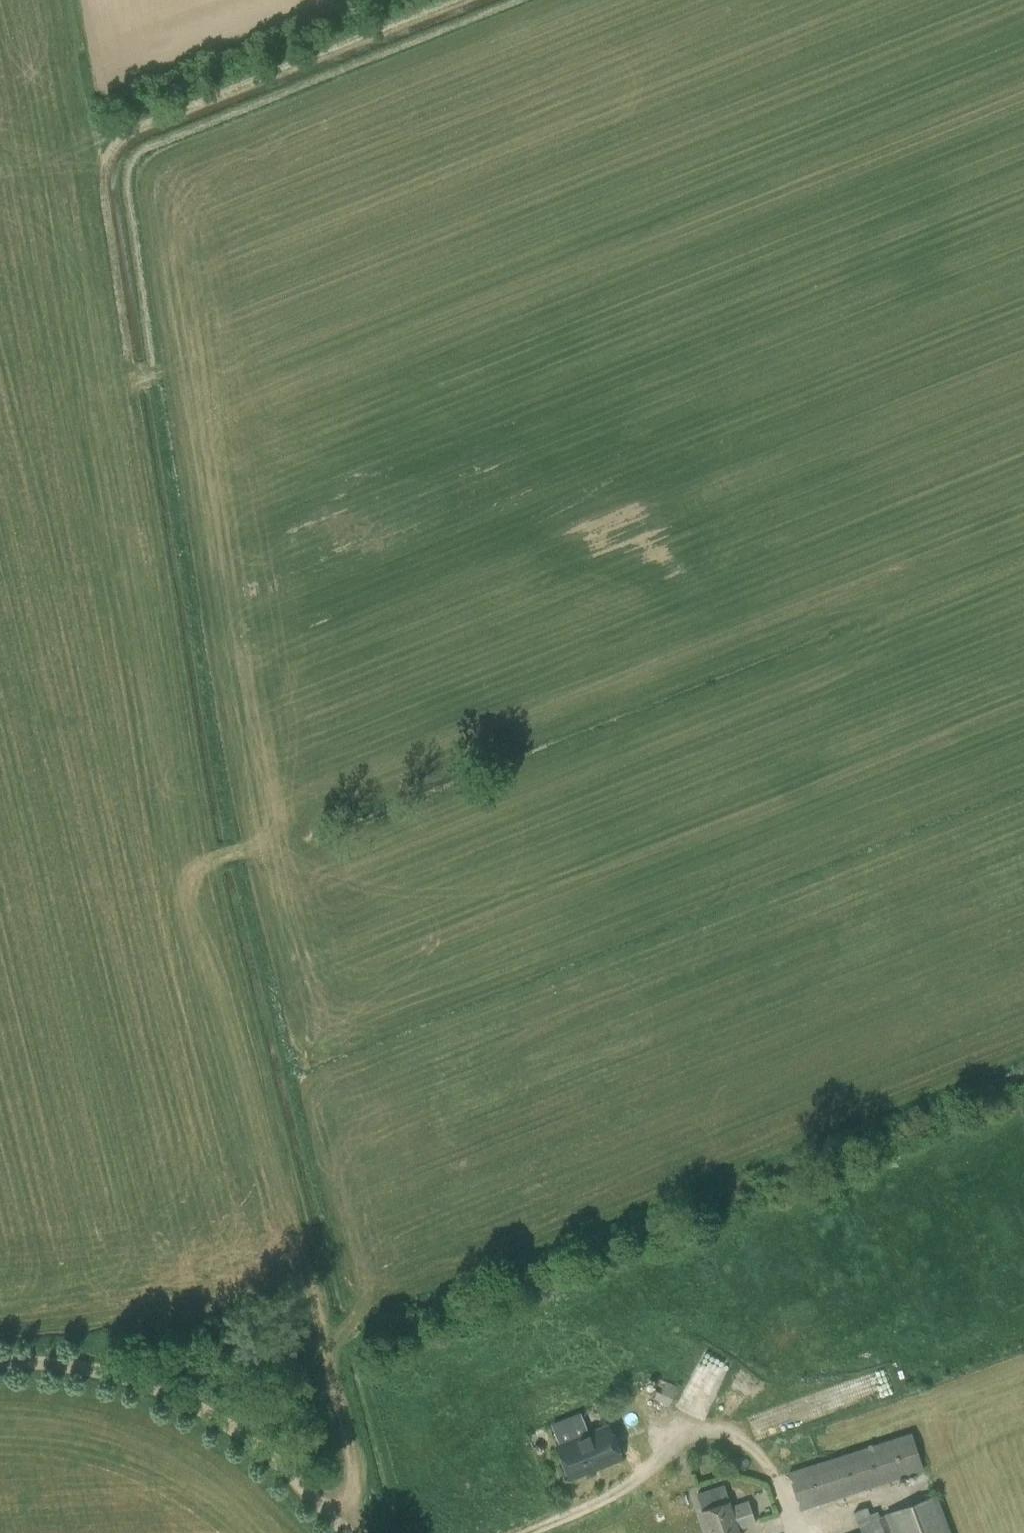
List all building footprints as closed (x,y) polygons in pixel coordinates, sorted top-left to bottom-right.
[(699,1364),(687,1387),(710,1399),(722,1376),(699,1364)] [(661,1377),(654,1396),(671,1401),(678,1383),(661,1377)] [(686,1388),(678,1403),(699,1415),(708,1400),(686,1388)] [(556,1445),(570,1478),(620,1458),(607,1425),(556,1445)] [(788,1472),(800,1509),(923,1470),(909,1432),(788,1472)] [(738,1529),(755,1523),(747,1500),(730,1506),(722,1484),(695,1493),(709,1532),(739,1532),(738,1529)] [(861,1532),(951,1532),(937,1495),(884,1514),(885,1514),(880,1516),(877,1511),(870,1513),(866,1506),(853,1511),(861,1532)]
